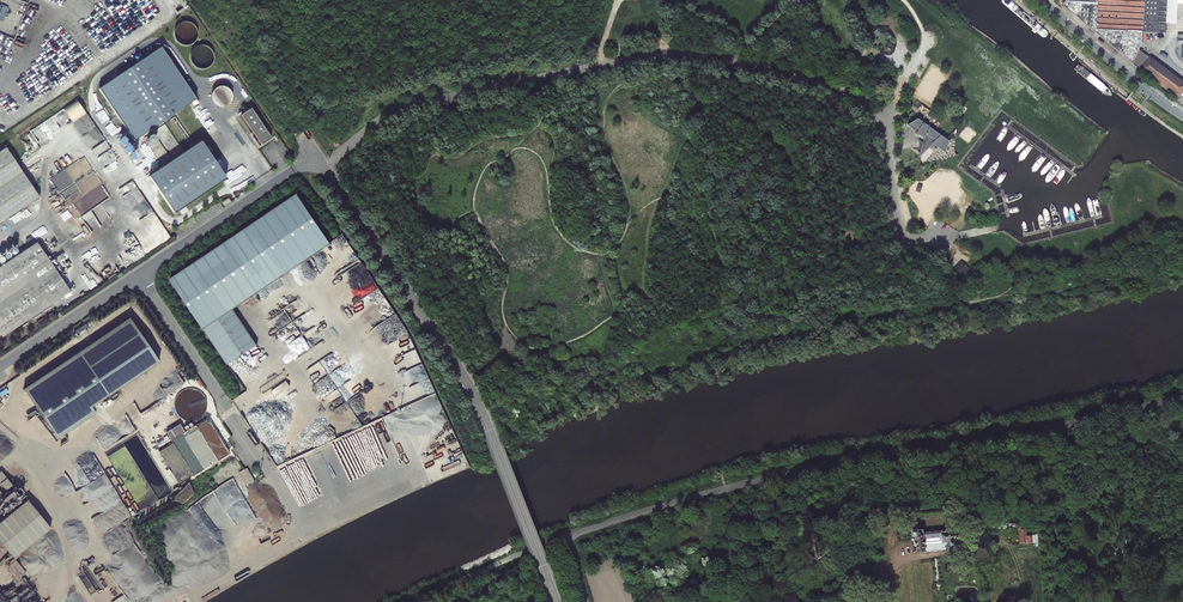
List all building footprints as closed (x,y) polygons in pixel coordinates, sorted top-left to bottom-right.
[(5,20),(9,7),(0,3),(0,18),(5,20)] [(195,25),(188,25),(188,21),(175,22),(176,39),(196,38),(195,25)] [(213,46),(193,45),(193,66),(213,67),(213,46)] [(161,47),(99,89),(134,141),(192,102),(196,99),(161,47)] [(1182,92),(1182,80),(1150,56),(1140,69),(1180,97),(1182,92)] [(77,98),(63,109),(73,122),(87,112),(77,98)] [(241,115),(262,145),(272,138),(260,121),(251,108),(241,115)] [(948,154),(951,142),(920,121),(909,128),(927,140),(925,148),(924,149),(923,149),(923,150),(923,151),(923,153),(923,154),(925,155),(935,145),(948,154)] [(201,141),(149,177),(174,214),(227,178),(209,152),(206,148),(201,141)] [(0,154),(0,224),(40,198),(7,149),(0,154)] [(82,167),(86,173),(92,168),(88,162),(82,167)] [(170,281),(227,366),(257,346),(233,311),(331,246),(297,196),(170,281)] [(56,197),(53,200),(57,206),(61,204),(56,197)] [(37,242),(0,267),(0,334),(2,337),(70,292),(37,242)] [(962,260),(954,268),(963,276),(971,268),(962,260)] [(129,318),(23,389),(32,402),(93,361),(137,331),(129,318)] [(137,331),(93,361),(114,392),(159,363),(137,331)] [(93,361),(32,402),(53,433),(114,392),(93,361)] [(295,382),(292,377),(276,388),(280,393),(295,382)] [(183,434),(202,469),(228,454),(208,417),(184,430),(180,423),(165,431),(171,441),(183,434)] [(171,446),(162,449),(170,469),(184,463),(178,451),(175,452),(174,449),(173,450),(171,446)] [(7,468),(0,473),(0,474),(5,480),(12,475),(7,468)] [(15,487),(19,492),(25,488),(21,483),(15,487)] [(192,495),(192,493),(190,486),(189,485),(188,485),(172,501),(171,502),(172,502),(172,503),(173,503),(180,505),(181,505),(183,506),(187,501),(188,501),(189,500),(189,499),(190,499),(191,498),(192,496),(192,495)] [(3,497),(7,503),(12,499),(7,493),(3,497)] [(0,523),(0,531),(20,555),(56,525),(33,497),(0,523)] [(980,519),(965,517),(966,524),(974,523),(974,525),(976,525),(976,522),(981,521),(980,519)] [(1007,530),(1008,523),(987,520),(986,527),(1007,530)] [(979,527),(978,524),(976,525),(978,545),(987,544),(985,531),(981,531),(980,526),(979,527)] [(1025,525),(1018,524),(1019,544),(1033,543),(1032,535),(1026,536),(1025,525)] [(923,530),(912,531),(913,537),(916,537),(917,553),(952,549),(952,547),(962,546),(960,532),(954,533),(954,530),(950,531),(950,533),(943,533),(942,531),(924,533),(923,530)] [(20,555),(12,561),(24,575),(32,569),(20,555)]
